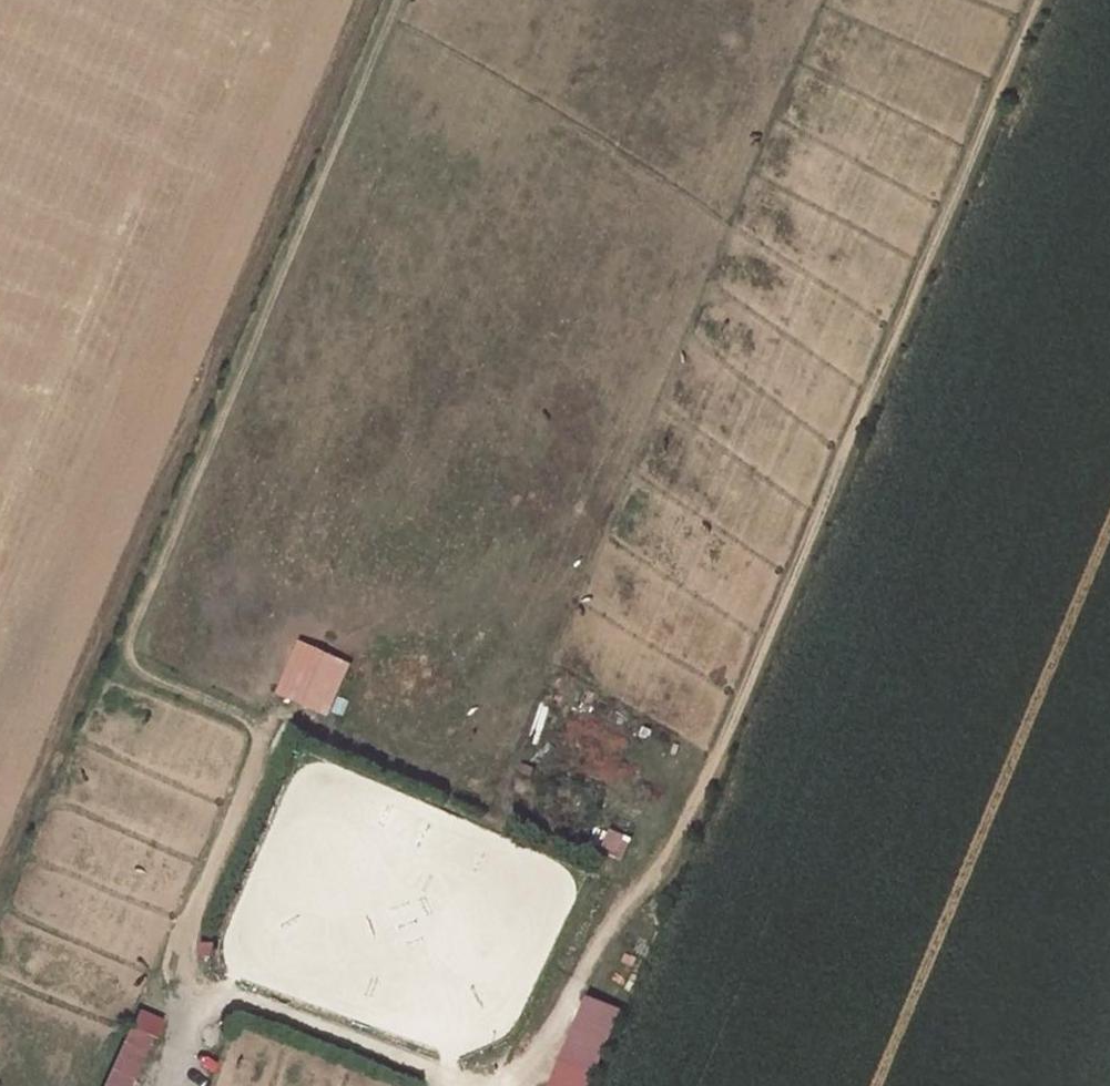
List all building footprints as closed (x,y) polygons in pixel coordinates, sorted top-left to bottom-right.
[(595,1071),(620,1009),(586,995),(561,1057),(595,1071)] [(98,1085),(130,1085),(158,1016),(131,1006),(98,1085)] [(561,1057),(549,1085),(589,1085),(595,1071),(561,1057)]
